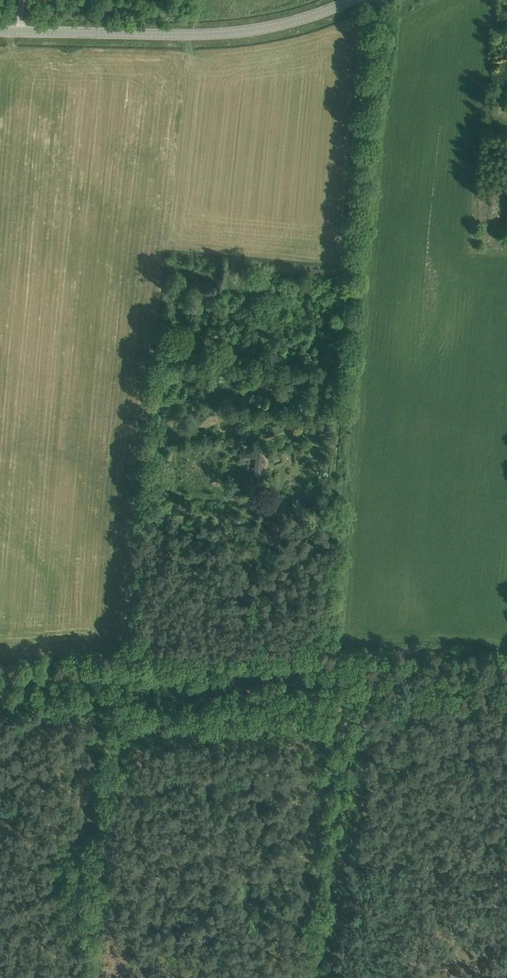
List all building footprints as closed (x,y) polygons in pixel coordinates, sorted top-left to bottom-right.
[(253,477),(260,478),(263,457),(256,456),(253,477)]
